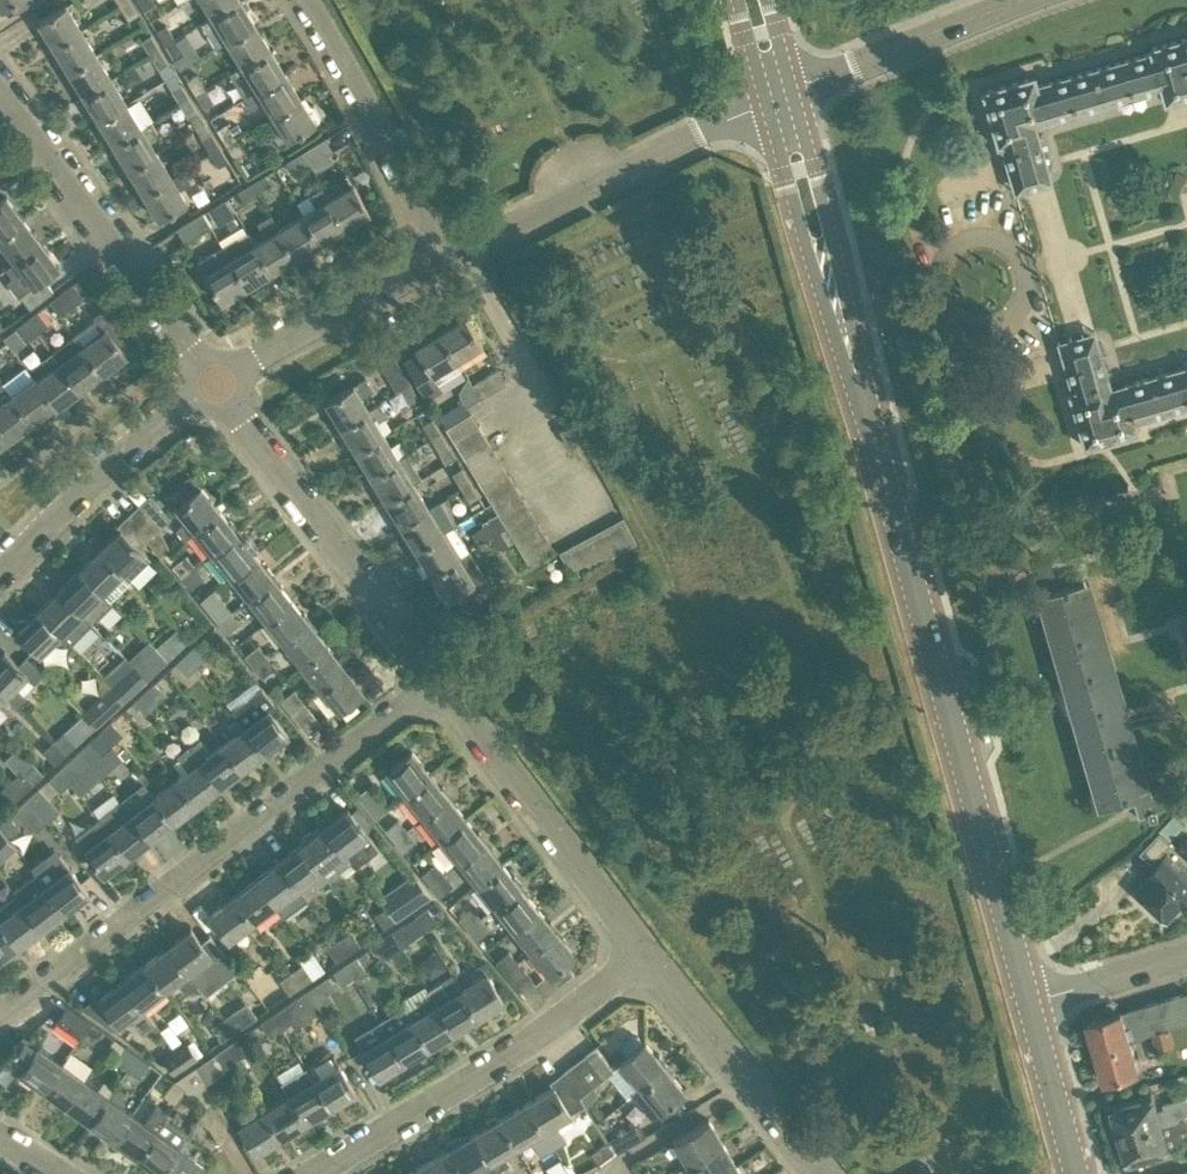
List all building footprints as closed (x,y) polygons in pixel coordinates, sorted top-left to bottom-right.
[(1,10),(17,0),(0,0),(0,8),(1,10)] [(130,0),(127,0),(119,5),(128,19),(138,13),(130,0)] [(152,0),(138,0),(144,9),(154,3),(152,0)] [(159,7),(164,19),(181,12),(176,0),(159,7)] [(212,16),(238,0),(202,0),(212,16)] [(240,0),(238,0),(212,16),(227,41),(255,24),(240,0)] [(53,46),(81,29),(66,4),(38,21),(53,46)] [(165,44),(175,38),(166,24),(156,30),(165,44)] [(255,24),(227,41),(242,65),(270,48),(255,24)] [(96,54),(81,29),(53,46),(68,71),(96,54)] [(149,54),(159,48),(151,33),(141,39),(149,54)] [(1177,39),(1186,72),(1186,36),(1177,39)] [(184,52),(175,38),(165,44),(174,59),(184,52)] [(1177,39),(1149,47),(1150,52),(1159,84),(1160,88),(1164,102),(1186,95),(1186,72),(1177,39)] [(159,48),(149,54),(142,59),(151,73),(158,68),(164,78),(174,72),(168,62),(159,48)] [(285,73),(270,48),(242,65),(257,89),(285,73)] [(1159,84),(1150,52),(1121,61),(1131,97),(1160,88),(1159,84)] [(96,54),(68,71),(83,95),(111,78),(96,54)] [(1121,61),(1092,69),(1102,105),(1131,97),(1121,61)] [(1102,105),(1092,69),(1063,77),(1074,113),(1102,105)] [(174,72),(164,78),(171,88),(179,102),(189,96),(181,82),(174,72)] [(195,93),(205,87),(196,73),(186,79),(195,93)] [(285,73),(257,89),(245,97),(251,108),(264,100),(272,114),(300,97),(285,73)] [(1074,113),(1063,77),(1036,85),(1034,76),(982,90),(992,126),(1030,115),(1033,125),(1074,113)] [(126,103),(111,78),(83,95),(98,120),(126,103)] [(213,101),(205,87),(195,93),(210,118),(219,111),(213,101)] [(189,96),(179,102),(194,127),(204,121),(189,96)] [(305,105),(300,97),(272,114),(288,139),(319,120),(320,115),(313,104),(308,103),(305,105)] [(126,103),(98,120),(113,144),(141,127),(126,103)] [(1030,115),(992,126),(998,145),(1001,144),(1004,155),(1039,145),(1033,125),(1030,115)] [(204,121),(194,127),(209,151),(219,145),(204,121)] [(141,127),(113,144),(128,169),(156,152),(148,139),(157,135),(150,122),(141,127)] [(225,142),(235,136),(226,122),(216,128),(225,142)] [(235,136),(225,142),(234,157),(243,150),(235,136)] [(325,137),(302,151),(309,163),(315,173),(332,162),(325,153),(332,149),(325,137)] [(219,145),(209,151),(218,166),(228,160),(219,145)] [(1050,182),(1039,145),(1004,155),(1012,183),(1015,193),(1050,182)] [(309,163),(302,151),(286,161),(293,173),(309,163)] [(171,176),(156,152),(128,169),(143,193),(171,176)] [(182,169),(171,176),(143,193),(158,218),(186,201),(178,189),(190,181),(182,169)] [(251,182),(257,191),(272,182),(265,173),(251,182)] [(320,187),(344,226),(369,210),(352,183),(352,184),(346,174),(336,180),(342,190),(329,198),(322,186),(320,187)] [(257,191),(251,182),(237,191),(243,200),(257,191)] [(344,226),(320,187),(308,194),(315,206),(303,213),(320,241),(344,226)] [(0,201),(0,238),(24,220),(6,196),(0,201)] [(216,205),(209,209),(215,220),(216,221),(232,211),(225,199),(216,205)] [(209,224),(202,212),(176,228),(185,242),(211,226),(209,224)] [(303,213),(279,228),(278,229),(296,256),(320,241),(303,213)] [(265,236),(254,244),(271,271),(296,256),(278,229),(279,228),(270,214),(257,222),(265,236)] [(0,238),(0,242),(15,262),(7,268),(7,269),(41,243),(24,220),(0,238)] [(246,231),(222,246),(247,286),(271,271),(254,244),(246,231)] [(41,243),(7,269),(13,276),(7,281),(18,296),(20,294),(31,308),(53,291),(44,278),(59,267),(41,243)] [(247,286),(222,246),(197,262),(222,302),(247,286)] [(72,285),(49,302),(60,316),(83,298),(72,285)] [(74,335),(103,373),(126,355),(118,345),(133,333),(110,303),(92,316),(94,319),(74,335)] [(26,317),(37,332),(48,324),(45,319),(52,313),(45,304),(37,309),(26,317)] [(464,315),(439,331),(457,359),(458,359),(464,367),(487,353),(482,344),(464,315)] [(37,332),(26,317),(15,326),(26,341),(37,332)] [(457,359),(439,331),(415,346),(420,353),(406,362),(427,396),(442,387),(439,383),(464,367),(458,359),(457,359)] [(1093,332),(1058,342),(1072,391),(1107,381),(1093,332)] [(103,373),(74,335),(51,352),(59,363),(80,390),(103,373)] [(400,389),(410,382),(394,356),(380,365),(395,391),(400,389)] [(80,390),(59,363),(36,380),(54,405),(57,408),(80,390)] [(497,367),(471,383),(480,397),(505,382),(497,367)] [(1179,369),(1186,398),(1186,367),(1179,369)] [(1179,369),(1151,377),(1161,413),(1186,405),(1186,398),(1179,369)] [(480,397),(471,383),(466,375),(458,390),(460,396),(465,406),(480,397)] [(341,426),(369,409),(362,397),(374,390),(366,376),(326,401),(341,426)] [(33,377),(11,394),(10,395),(31,422),(54,405),(36,380),(33,377)] [(1151,377),(1123,385),(1133,421),(1161,413),(1151,377)] [(11,394),(2,381),(0,383),(0,429),(8,439),(31,422),(10,395),(11,394)] [(1074,399),(1071,400),(1079,425),(1104,418),(1101,405),(1113,401),(1110,389),(1107,381),(1072,391),(1074,399)] [(410,382),(400,389),(409,403),(419,397),(410,382)] [(1110,389),(1113,401),(1101,405),(1104,418),(1079,425),(1085,445),(1136,431),(1133,421),(1123,385),(1110,389)] [(369,409),(341,426),(356,450),(384,433),(376,421),(387,415),(380,403),(369,409)] [(454,441),(478,426),(471,413),(446,428),(454,441)] [(430,439),(441,432),(432,417),(422,423),(430,439)] [(580,440),(571,424),(560,430),(569,447),(580,440)] [(478,426),(454,441),(461,453),(486,438),(478,426)] [(0,429),(0,446),(8,439),(0,429)] [(441,432),(430,439),(426,442),(434,455),(438,452),(445,463),(455,456),(441,432)] [(399,458),(384,433),(356,450),(371,475),(399,458)] [(486,438),(461,453),(469,465),(493,450),(486,438)] [(501,462),(493,450),(469,465),(476,477),(501,462)] [(406,453),(399,458),(371,475),(385,499),(413,482),(421,478),(406,453)] [(501,462),(476,477),(484,489),(508,474),(501,462)] [(460,487),(470,481),(462,466),(452,472),(460,487)] [(508,474),(484,489),(491,502),(516,487),(508,474)] [(470,481),(460,487),(469,501),(479,495),(470,481)] [(413,482),(385,499),(400,524),(428,507),(413,482)] [(194,530),(220,509),(201,486),(176,506),(186,519),(175,528),(182,537),(193,530),(194,530)] [(523,499),(516,487),(491,502),(499,514),(523,499)] [(150,494),(138,504),(159,528),(169,518),(150,494)] [(523,499),(499,514),(506,526),(531,511),(523,499)] [(138,504),(127,514),(149,538),(159,528),(138,504)] [(443,531),(428,507),(400,524),(415,548),(443,531)] [(220,509),(194,530),(212,553),(238,532),(220,509)] [(531,511),(506,526),(514,538),(538,523),(531,511)] [(491,536),(501,530),(506,526),(497,512),(482,521),(491,536)] [(121,527),(99,549),(122,572),(143,552),(139,548),(149,538),(127,514),(116,523),(121,527)] [(623,517),(610,524),(625,550),(638,543),(623,517)] [(546,535),(538,523),(514,538),(521,550),(546,535)] [(625,550),(610,524),(598,531),(612,557),(625,550)] [(443,531),(415,548),(430,573),(468,549),(454,525),(443,531)] [(501,530),(491,536),(499,550),(509,544),(501,530)] [(612,557),(598,531),(585,538),(600,564),(612,557)] [(256,554),(238,532),(212,553),(230,575),(256,554)] [(156,533),(148,539),(161,555),(169,548),(163,540),(156,533)] [(546,535),(521,550),(529,563),(553,548),(546,535)] [(585,538),(573,544),(588,571),(600,564),(585,538)] [(588,571),(573,544),(560,552),(575,578),(588,571)] [(99,549),(79,569),(102,592),(122,572),(99,549)] [(492,589),(468,549),(430,573),(445,598),(458,590),(466,605),(492,589)] [(181,576),(195,565),(186,554),(172,565),(181,576)] [(256,554),(230,575),(248,598),(273,577),(256,554)] [(1057,576),(1054,566),(1053,561),(1038,565),(1042,580),(1057,576)] [(195,565),(181,576),(190,587),(204,576),(195,565)] [(79,569),(59,589),(92,623),(112,602),(102,592),(79,569)] [(273,577),(248,598),(266,620),(291,599),(273,577)] [(1061,590),(1057,578),(1055,579),(1043,583),(1043,584),(1046,594),(1061,590)] [(1098,805),(1133,795),(1139,817),(1156,813),(1153,805),(1167,801),(1164,787),(1143,792),(1085,583),(1061,590),(1046,594),(1039,596),(1098,805)] [(92,623),(59,589),(38,610),(61,633),(71,622),(82,633),(92,623)] [(217,621),(231,610),(222,599),(208,609),(217,621)] [(309,622),(291,599),(266,620),(284,643),(309,622)] [(61,633),(38,610),(29,619),(19,619),(19,629),(18,630),(41,653),(48,646),(66,647),(66,642),(69,639),(61,633)] [(231,610),(217,621),(226,632),(239,621),(231,610)] [(309,622),(284,643),(302,665),(327,644),(309,622)] [(177,626),(155,646),(168,659),(189,639),(177,626)] [(196,642),(186,651),(198,664),(209,655),(196,642)] [(253,666),(267,654),(258,643),(244,654),(253,666)] [(327,644),(302,665),(319,688),(345,667),(327,644)] [(155,646),(134,665),(147,678),(168,659),(155,646)] [(0,655),(0,688),(17,705),(26,695),(15,684),(25,675),(33,683),(43,672),(26,656),(18,664),(4,651),(0,655)] [(198,664),(186,651),(176,661),(187,674),(198,664)] [(275,666),(267,654),(253,666),(262,677),(275,666)] [(147,678),(134,665),(124,675),(136,688),(147,678)] [(345,667),(319,688),(338,711),(364,690),(345,667)] [(154,681),(144,690),(155,703),(166,694),(154,681)] [(125,698),(113,685),(83,713),(95,726),(125,698)] [(231,709),(238,717),(264,752),(287,734),(268,709),(275,704),(261,687),(231,709)] [(0,688),(0,700),(5,694),(17,705),(0,688)] [(155,703),(144,690),(133,700),(145,713),(155,703)] [(288,711),(302,700),(294,690),(280,701),(288,711)] [(302,700),(288,711),(307,735),(321,724),(302,700)] [(233,736),(222,744),(241,769),(264,752),(238,717),(226,727),(233,736)] [(111,720),(100,730),(111,744),(123,733),(111,720)] [(64,730),(53,740),(65,753),(76,743),(64,730)] [(100,730),(80,748),(91,762),(111,744),(100,730)] [(198,738),(188,746),(218,786),(241,769),(222,744),(210,753),(198,738)] [(65,753),(53,740),(42,750),(55,764),(65,753)] [(218,786),(188,746),(176,755),(188,770),(177,779),(195,804),(218,786)] [(80,748),(58,769),(69,783),(91,762),(80,748)] [(405,794),(430,775),(412,752),(387,771),(405,794)] [(21,769),(11,778),(23,792),(33,783),(21,769)] [(69,783),(58,769),(49,777),(60,791),(69,783)] [(448,797),(430,775),(405,794),(423,817),(448,797)] [(23,792),(11,778),(0,788),(12,802),(23,792)] [(195,804),(177,779),(154,796),(173,821),(195,804)] [(374,819),(388,808),(369,784),(355,795),(374,819)] [(39,786),(27,797),(48,820),(59,809),(39,786)] [(154,796),(131,813),(150,838),(173,821),(154,796)] [(48,820),(27,797),(16,808),(36,831),(48,820)] [(448,797),(423,817),(441,839),(466,819),(448,797)] [(131,813),(121,799),(98,817),(127,855),(150,838),(131,813)] [(324,826),(349,860),(354,867),(378,849),(348,809),(324,826)] [(8,836),(9,837),(20,828),(8,814),(0,822),(0,827),(8,836)] [(127,855),(98,817),(75,835),(104,873),(127,855)] [(393,840),(407,828),(398,817),(384,828),(393,840)] [(466,819),(441,839),(458,862),(483,842),(466,819)] [(349,860),(324,826),(313,835),(310,831),(298,839),(302,844),(319,867),(320,867),(332,883),(343,874),(339,868),(349,860)] [(0,827),(0,844),(8,836),(0,827)] [(407,828),(393,840),(403,851),(416,839),(407,828)] [(1170,842),(1169,841),(1158,831),(1139,852),(1151,863),(1170,842)] [(1186,833),(1173,847),(1186,860),(1186,833)] [(483,842),(458,862),(476,884),(501,864),(483,842)] [(302,844),(279,861),(297,886),(306,898),(318,888),(309,875),(319,867),(302,844)] [(57,854),(45,864),(41,858),(30,866),(64,910),(87,892),(57,854)] [(1186,897),(1186,874),(1166,855),(1133,892),(1166,921),(1186,897)] [(279,861),(256,878),(275,902),(297,886),(279,861)] [(430,884),(444,872),(435,861),(421,872),(430,884)] [(501,864),(476,884),(494,906),(519,886),(501,864)] [(34,873),(13,889),(15,892),(42,927),(64,910),(30,866),(29,867),(34,873)] [(453,883),(444,872),(430,884),(439,895),(453,883)] [(256,878),(234,895),(252,919),(275,902),(256,878)] [(537,909),(519,886),(494,906),(512,929),(537,909)] [(15,892),(0,904),(0,919),(20,944),(42,927),(15,892)] [(252,919),(234,895),(210,913),(229,937),(252,919)] [(386,906),(395,920),(407,912),(397,897),(386,906)] [(467,928),(481,916),(472,905),(458,917),(467,928)] [(395,920),(386,906),(374,914),(383,928),(395,920)] [(426,907),(414,915),(424,930),(436,921),(426,907)] [(537,909),(512,929),(529,951),(554,931),(537,909)] [(490,927),(481,916),(467,928),(476,939),(490,927)] [(0,919),(0,959),(20,944),(0,919)] [(414,937),(403,922),(391,931),(401,946),(414,937)] [(195,983),(205,996),(238,971),(209,934),(208,934),(208,935),(200,941),(190,928),(167,946),(195,983)] [(350,929),(338,938),(348,952),(360,944),(350,929)] [(401,946),(391,931),(372,944),(383,959),(401,946)] [(571,971),(563,961),(573,954),(554,931),(529,951),(555,984),(571,971)] [(348,952),(338,938),(326,946),(336,961),(348,952)] [(167,946),(145,963),(163,987),(175,979),(184,992),(195,983),(167,946)] [(507,976),(520,965),(508,950),(495,961),(507,976)] [(356,955),(344,963),(354,978),(366,970),(356,955)] [(264,956),(245,968),(258,989),(278,977),(264,956)] [(291,970),(300,985),(312,977),(302,962),(291,970)] [(163,987),(145,963),(122,980),(141,1005),(141,1004),(163,987)] [(354,978),(344,963),(332,971),(342,986),(354,978)] [(532,979),(520,965),(507,976),(519,990),(532,979)] [(300,985),(291,970),(279,979),(289,993),(300,985)] [(461,989),(477,1015),(502,1000),(486,974),(461,989)] [(99,998),(96,994),(82,1005),(112,1027),(118,1023),(118,1022),(129,1014),(142,1032),(155,1022),(141,1004),(141,1005),(122,980),(99,998)] [(477,1015),(461,989),(449,996),(440,981),(428,989),(431,994),(453,1030),(477,1015)] [(307,988),(272,1013),(281,1028),(293,1020),(297,1025),(321,1009),(307,988)] [(1169,1026),(1186,1021),(1186,993),(1124,1012),(1124,1011),(1089,1022),(1097,1051),(1130,1043),(1152,1031),(1169,1026)] [(431,994),(406,1009),(428,1045),(453,1030),(431,994)] [(223,1015),(234,1031),(253,1018),(243,1002),(223,1015)] [(79,1037),(81,1036),(91,1021),(67,1004),(56,1020),(79,1037)] [(428,1045),(406,1009),(403,1004),(379,1019),(404,1060),(428,1045)] [(166,1034),(185,1022),(175,1005),(155,1017),(166,1034)] [(281,1028),(272,1013),(260,1021),(270,1036),(281,1028)] [(234,1031),(223,1015),(209,1025),(220,1040),(234,1031)] [(404,1060),(379,1019),(354,1034),(379,1075),(404,1060)] [(91,1021),(81,1036),(92,1044),(102,1029),(91,1021)] [(1169,1026),(1152,1031),(1157,1049),(1174,1044),(1169,1026)] [(5,1061),(20,1072),(19,1077),(27,1083),(31,1080),(43,1088),(61,1062),(37,1045),(46,1033),(37,1027),(28,1039),(23,1035),(5,1061)] [(639,1086),(664,1065),(644,1042),(643,1043),(638,1035),(629,1034),(622,1040),(621,1049),(627,1056),(620,1062),(639,1086)] [(225,1045),(235,1060),(247,1052),(236,1037),(225,1045)] [(188,1041),(175,1049),(186,1065),(197,1056),(188,1041)] [(1138,1070),(1130,1043),(1097,1051),(1106,1079),(1138,1070)] [(127,1068),(137,1053),(125,1045),(115,1060),(127,1068)] [(235,1060),(225,1045),(213,1054),(223,1069),(235,1060)] [(561,1072),(581,1096),(614,1070),(595,1046),(561,1072)] [(186,1065),(175,1049),(163,1058),(174,1073),(186,1065)] [(149,1062),(137,1053),(127,1068),(139,1077),(149,1062)] [(84,1079),(61,1062),(43,1088),(66,1105),(84,1079)] [(313,1079),(330,1107),(355,1091),(338,1064),(313,1079)] [(664,1065),(639,1086),(640,1086),(631,1093),(651,1117),(659,1110),(660,1111),(685,1090),(664,1065)] [(195,1066),(174,1081),(185,1089),(207,1104),(213,1096),(195,1066)] [(330,1107),(313,1079),(306,1067),(281,1082),(289,1095),(305,1121),(330,1107)] [(556,1085),(528,1101),(554,1144),(566,1137),(556,1120),(586,1103),(581,1096),(561,1072),(552,1079),(556,1085)] [(84,1079),(66,1105),(89,1122),(108,1096),(107,1096),(84,1079)] [(185,1089),(174,1081),(172,1080),(162,1094),(174,1102),(185,1089)] [(114,1087),(107,1096),(108,1096),(89,1122),(101,1130),(100,1135),(107,1141),(112,1138),(112,1139),(131,1112),(119,1104),(125,1095),(114,1087)] [(593,1101),(594,1094),(590,1089),(581,1096),(588,1105),(593,1101)] [(1154,1124),(1184,1113),(1180,1098),(1162,1103),(1164,1109),(1157,1111),(1152,1093),(1112,1104),(1113,1107),(1111,1111),(1113,1118),(1117,1120),(1121,1133),(1154,1124)] [(305,1121),(289,1095),(264,1110),(280,1136),(305,1121)] [(213,1096),(207,1104),(197,1119),(209,1128),(218,1142),(235,1132),(213,1096)] [(528,1101),(502,1117),(517,1144),(532,1135),(542,1152),(554,1144),(528,1101)] [(143,1121),(131,1112),(112,1139),(136,1155),(165,1114),(167,1111),(156,1103),(143,1121)] [(280,1136),(264,1110),(239,1125),(255,1151),(280,1136)] [(1186,1141),(1185,1140),(1183,1134),(1186,1133),(1186,1122),(1184,1113),(1154,1124),(1121,1133),(1125,1146),(1123,1150),(1125,1157),(1128,1159),(1129,1162),(1169,1150),(1169,1148),(1186,1141)] [(165,1114),(136,1155),(159,1172),(178,1146),(189,1131),(165,1114)] [(502,1117),(475,1133),(496,1169),(505,1163),(500,1154),(517,1144),(502,1117)] [(688,1162),(723,1141),(709,1117),(674,1138),(688,1162)] [(639,1122),(609,1138),(616,1151),(646,1134),(639,1122)] [(461,1141),(448,1149),(463,1173),(466,1173),(478,1167),(482,1173),(487,1173),(496,1169),(475,1133),(474,1134),(469,1130),(460,1135),(461,1141)] [(723,1141),(688,1162),(695,1173),(718,1173),(736,1163),(723,1141)] [(159,1172),(162,1173),(194,1173),(201,1163),(178,1146),(159,1172)] [(448,1149),(422,1164),(427,1173),(463,1173),(448,1149)] [(736,1163),(718,1173),(743,1173),(736,1163)] [(422,1164),(405,1173),(427,1173),(422,1164)] [(911,1173),(932,1173),(928,1166),(911,1173)]
